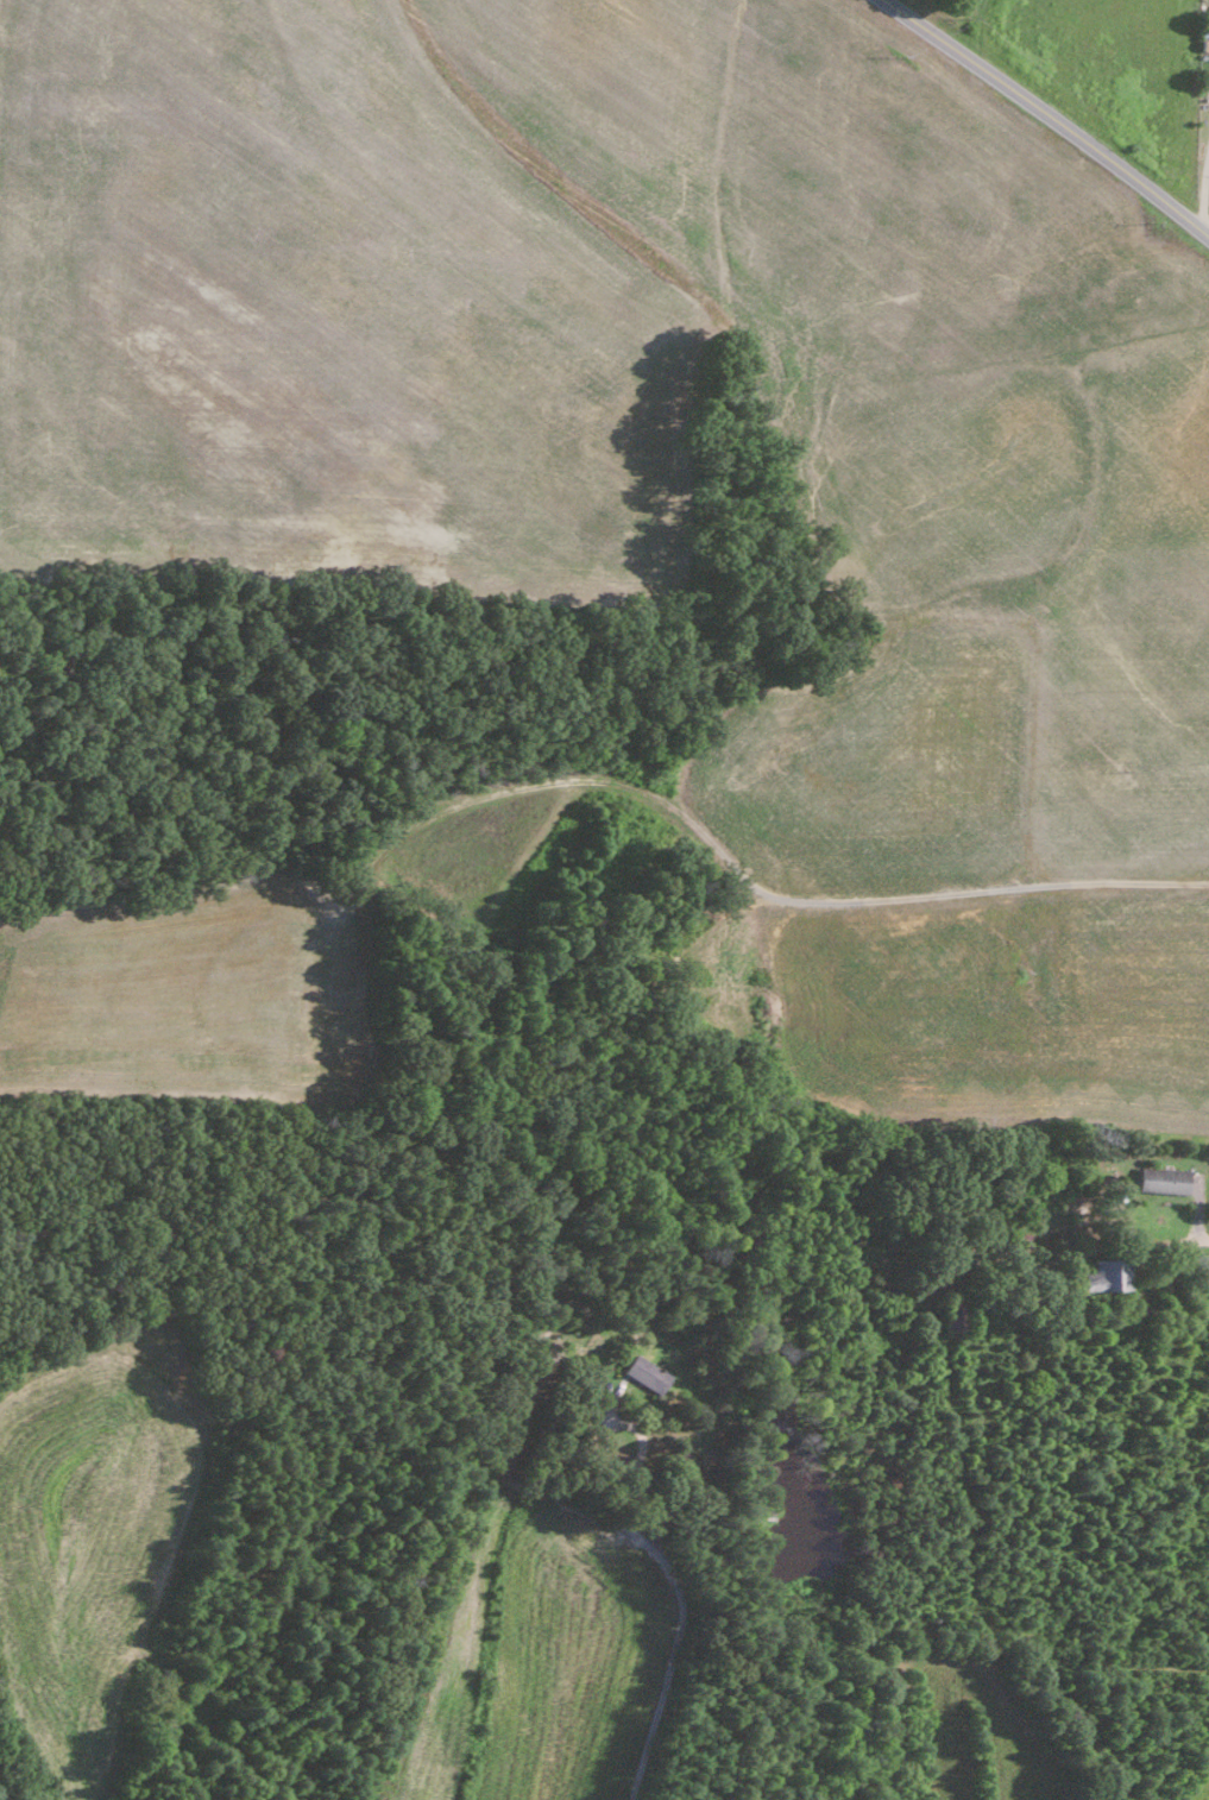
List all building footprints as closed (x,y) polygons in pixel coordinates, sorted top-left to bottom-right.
[(1135,1190),(1185,1192),(1186,1167),(1136,1166),(1135,1190)] [(1130,1288),(1128,1256),(1090,1257),(1091,1271),(1080,1271),(1080,1290),(1130,1288)] [(655,1393),(667,1374),(631,1352),(619,1371),(655,1393)]
